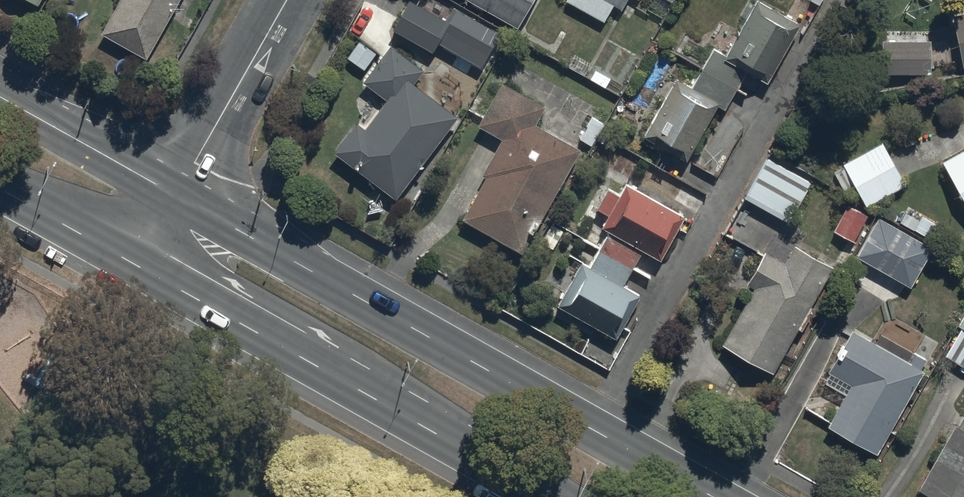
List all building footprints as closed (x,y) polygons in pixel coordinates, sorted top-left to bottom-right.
[(181,0),(122,0),(102,36),(147,61),(181,0)] [(517,29),(533,0),(463,0),(517,29)] [(566,2),(602,24),(612,6),(621,11),(627,0),(567,0),(566,2)] [(410,1),(392,31),(433,54),(439,45),(483,70),(502,36),(455,9),(447,22),(410,1)] [(765,85),(798,28),(756,4),(725,58),(713,51),(691,89),(676,80),(643,139),(686,163),(718,107),(723,111),(745,73),(765,85)] [(951,18),(961,68),(963,68),(963,16),(951,18)] [(929,76),(928,42),(879,43),(879,77),(929,76)] [(394,202),(455,120),(411,87),(422,72),(389,47),(362,83),(385,101),(363,131),(355,124),(331,156),(394,202)] [(521,256),(579,152),(534,128),(546,107),(501,82),(475,128),(500,141),(480,177),(484,179),(461,222),(521,256)] [(904,190),(880,144),(841,164),(844,168),(831,174),(842,195),(855,188),(866,209),(904,190)] [(963,205),(963,150),(940,164),(963,205)] [(767,158),(744,199),(789,224),(812,184),(767,158)] [(597,252),(631,270),(640,253),(659,263),(682,218),(624,189),(619,199),(607,192),(596,213),(606,218),(600,229),(607,232),(597,252)] [(852,243),(865,218),(845,208),(832,232),(852,243)] [(877,220),(855,259),(911,290),(933,251),(877,220)] [(810,308),(831,270),(792,250),(784,266),(763,255),(746,288),(754,292),(723,350),(772,377),(796,331),(801,334),(814,310),(810,308)] [(631,270),(597,252),(587,272),(577,266),(555,309),(618,340),(639,298),(621,289),(631,270)] [(956,328),(960,330),(945,359),(963,369),(963,312),(956,328)] [(876,456),(922,374),(919,372),(925,360),(877,333),(871,343),(852,333),(829,374),(851,387),(828,429),(876,456)] [(958,429),(954,427),(917,494),(922,496),(963,496),(963,418),(958,429)]
